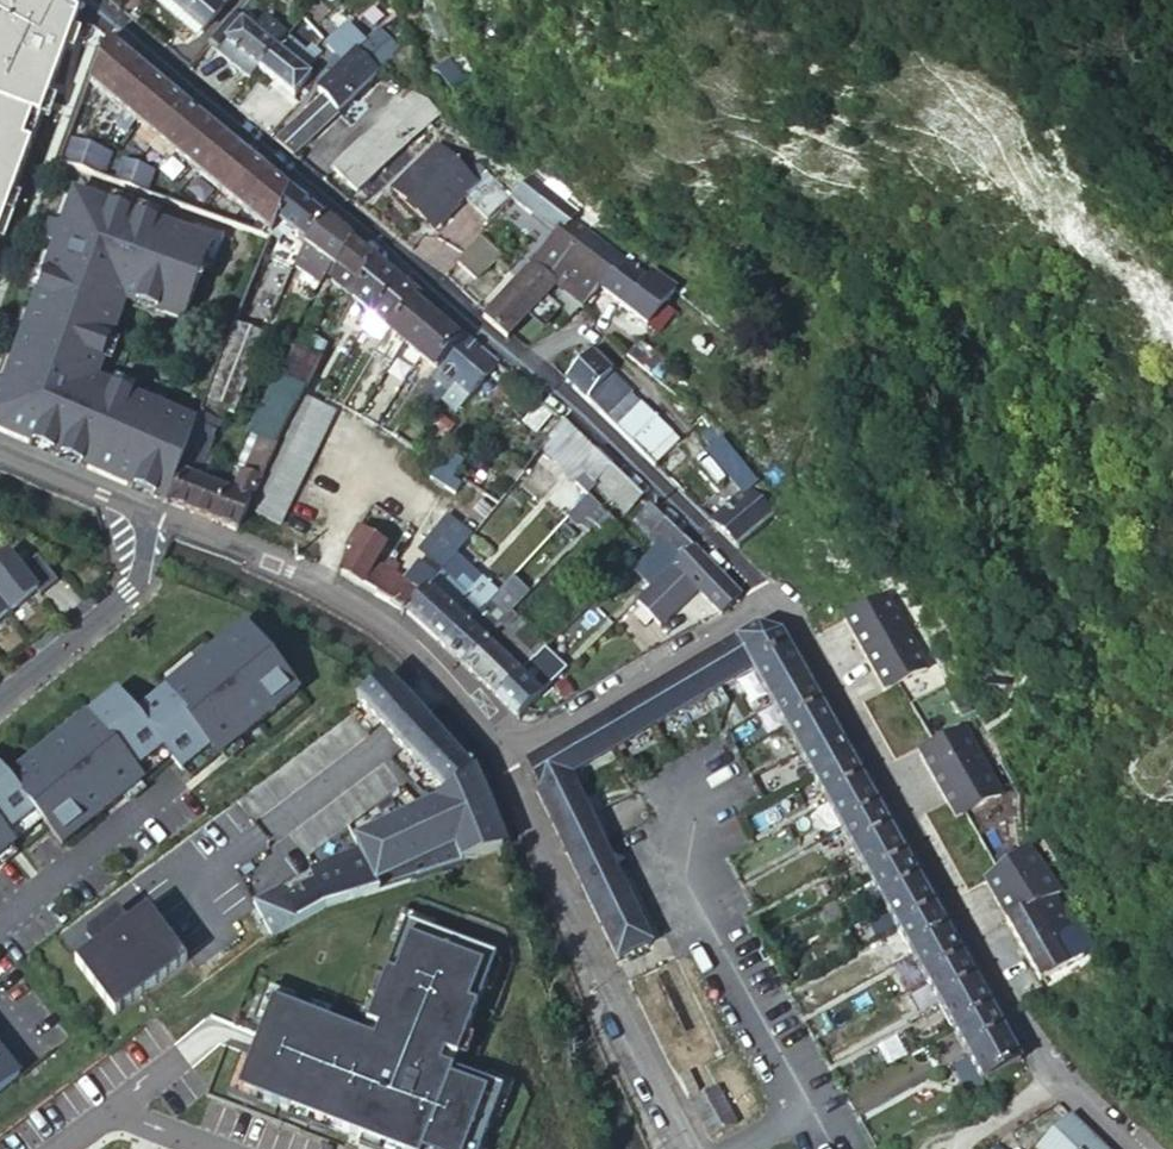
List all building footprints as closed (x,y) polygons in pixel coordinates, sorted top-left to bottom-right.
[(168,0),(154,0),(153,2),(198,39),(204,31),(168,0)] [(204,31),(224,7),(215,0),(168,0),(204,31)] [(221,40),(224,43),(241,24),(254,34),(258,29),(235,11),(210,42),(216,47),(221,40)] [(324,39),(301,18),(285,37),(296,47),(305,38),(315,49),(324,39)] [(251,81),(259,71),(272,54),(285,37),(265,21),(258,29),(254,34),(241,24),(224,43),(221,40),(216,47),(210,42),(207,45),(251,81)] [(320,97),(336,113),(365,83),(376,71),(357,52),(367,42),(348,23),(325,45),(342,63),(316,92),(320,97)] [(272,54),(259,71),(294,98),(310,78),(304,74),(322,56),(315,49),(307,57),(296,47),(285,37),(272,54)] [(103,96),(131,61),(117,49),(105,39),(89,84),(103,96)] [(256,222),(270,234),(288,191),(279,184),(188,108),(131,61),(103,96),(256,222)] [(397,151),(438,112),(411,92),(332,171),(356,192),(397,151)] [(275,141),(291,155),(336,113),(320,97),(275,141)] [(112,154),(68,139),(59,163),(103,178),(112,154)] [(508,195),(482,170),(471,181),(435,146),(392,191),(429,225),(460,192),(486,218),(508,195)] [(115,182),(146,194),(154,173),(123,161),(115,182)] [(578,210),(531,174),(511,198),(557,234),(547,245),(564,258),(586,229),(572,218),(578,210)] [(302,244),(322,218),(288,191),(270,234),(276,239),(284,228),(302,244)] [(198,422),(97,380),(126,299),(185,320),(212,241),(73,193),(61,226),(50,223),(44,240),(54,244),(0,393),(0,434),(169,506),(198,422)] [(335,266),(351,242),(340,234),(322,218),(302,244),(318,257),(335,266)] [(269,237),(270,234),(256,222),(253,231),(269,237)] [(586,229),(564,258),(574,266),(598,284),(596,287),(622,306),(659,334),(674,312),(662,303),(675,286),(650,268),(645,277),(586,229)] [(496,254),(476,237),(454,264),(473,280),(496,254)] [(328,281),(349,299),(370,264),(373,260),(351,242),(335,266),(328,281)] [(318,257),(302,244),(297,256),(328,281),(335,266),(318,257)] [(547,245),(529,266),(554,285),(557,288),(574,266),(564,258),(547,245)] [(370,264),(349,299),(368,315),(397,278),(373,260),(370,264)] [(529,266),(486,314),(482,318),(506,340),(513,333),(554,285),(529,266)] [(598,284),(574,266),(557,288),(582,307),(596,287),(598,284)] [(397,278),(368,315),(386,330),(416,295),(407,287),(397,278)] [(255,285),(250,284),(241,307),(245,309),(255,285)] [(416,295),(386,330),(403,345),(433,309),(416,295)] [(433,309),(403,345),(420,359),(449,323),(433,309)] [(239,310),(233,325),(250,331),(257,316),(239,310)] [(386,330),(368,315),(361,330),(379,340),(386,330)] [(449,323),(420,359),(435,372),(463,336),(449,323)] [(169,506),(238,532),(270,466),(277,450),(256,441),(233,494),(225,491),(228,486),(209,479),(206,484),(195,480),(223,409),(232,413),(262,336),(250,331),(233,325),(198,422),(169,506)] [(295,349),(310,355),(318,341),(303,334),(295,349)] [(463,336),(435,372),(467,399),(496,364),(490,358),(463,336)] [(627,356),(652,376),(665,358),(639,338),(627,356)] [(256,441),(277,450),(289,425),(307,388),(301,385),(305,378),(300,375),(310,355),(295,349),(293,348),(250,438),(256,441)] [(588,399),(656,466),(664,457),(658,451),(673,435),(610,375),(613,372),(591,350),(566,380),(585,401),(588,399)] [(301,385),(307,388),(321,359),(310,355),(300,375),(305,378),(301,385)] [(467,399),(435,372),(425,384),(457,411),(467,399)] [(529,392),(510,376),(493,395),(512,412),(529,392)] [(305,399),(251,513),(279,525),(333,411),(305,399)] [(563,421),(555,431),(567,443),(576,434),(563,421)] [(555,431),(542,449),(571,479),(579,470),(595,452),(576,434),(567,443),(555,431)] [(738,547),(775,513),(751,488),(759,481),(740,457),(738,459),(723,441),(711,451),(728,472),(743,491),(713,521),(738,547)] [(656,466),(667,476),(686,455),(674,445),(664,457),(656,466)] [(728,472),(711,451),(697,463),(714,485),(728,472)] [(611,468),(595,452),(579,470),(582,474),(577,478),(595,494),(599,489),(594,484),(611,468)] [(641,497),(611,468),(594,484),(599,489),(607,497),(602,502),(609,508),(614,503),(625,514),(641,497)] [(598,508),(590,499),(586,495),(565,517),(577,529),(598,508)] [(667,523),(650,506),(635,521),(652,540),(667,523)] [(423,547),(448,564),(455,554),(474,530),(451,512),(423,547)] [(604,514),(590,528),(606,544),(621,530),(604,514)] [(649,589),(691,547),(676,531),(667,523),(652,540),(656,545),(632,571),(649,589)] [(353,550),(352,552),(372,563),(385,542),(359,528),(348,547),(353,550)] [(691,547),(649,589),(637,602),(661,625),(697,588),(720,611),(722,613),(740,595),(691,547)] [(14,615),(44,588),(15,551),(0,562),(0,597),(14,615)] [(352,552),(341,572),(376,593),(388,572),(382,569),(372,563),(352,552)] [(423,592),(408,611),(404,614),(444,651),(494,595),(478,580),(480,577),(455,554),(448,564),(423,592)] [(388,572),(393,575),(398,567),(387,560),(382,569),(388,572)] [(633,580),(623,571),(612,582),(598,595),(608,606),(633,580)] [(388,572),(376,593),(408,611),(423,592),(396,577),(393,575),(388,572)] [(502,587),(494,595),(444,651),(461,667),(510,615),(516,608),(509,602),(513,597),(502,587)] [(929,661),(888,589),(843,613),(883,687),(929,661)] [(14,615),(0,597),(0,625),(14,615)] [(496,699),(529,664),(545,648),(510,615),(461,667),(496,699)] [(178,760),(190,777),(304,691),(248,620),(138,709),(178,760)] [(756,625),(738,636),(755,662),(751,666),(768,697),(787,686),(791,693),(810,683),(782,631),(756,625)] [(755,662),(738,636),(530,762),(542,788),(537,790),(617,957),(652,942),(572,775),(755,662)] [(521,717),(560,680),(549,668),(540,677),(529,664),(496,699),(515,717),(521,717)] [(358,698),(358,705),(388,737),(400,751),(441,794),(447,792),(452,788),(457,785),(461,782),(471,774),(452,753),(413,711),(401,699),(381,678),(358,698)] [(823,706),(810,683),(791,693),(787,686),(768,697),(772,704),(785,727),(823,706)] [(48,824),(67,847),(178,760),(138,709),(122,688),(9,776),(48,824)] [(830,719),(823,706),(785,727),(799,751),(816,741),(820,745),(839,735),(830,719)] [(964,724),(919,750),(955,814),(1000,789),(964,724)] [(851,755),(839,735),(820,745),(816,741),(799,751),(813,777),(851,755)] [(869,788),(851,755),(813,777),(827,803),(846,792),(850,797),(869,788)] [(48,824),(9,776),(0,764),(0,863),(48,824)] [(447,792),(441,794),(445,801),(396,824),(354,844),(357,849),(324,865),(328,873),(313,881),(287,894),(285,896),(298,921),(321,907),(399,883),(496,851),(502,849),(471,774),(461,782),(457,785),(452,788),(447,792)] [(879,806),(869,788),(850,797),(846,792),(827,803),(829,805),(841,828),(879,806)] [(445,801),(441,794),(393,816),(396,824),(445,801)] [(892,828),(879,806),(841,828),(854,850),(873,839),(875,844),(894,833),(892,828)] [(908,857),(894,833),(875,844),(873,839),(854,850),(869,878),(908,857)] [(1010,921),(1051,896),(1023,847),(987,880),(1010,921)] [(923,884),(908,857),(869,878),(881,899),(900,888),(904,895),(923,884)] [(328,873),(324,865),(308,872),(313,881),(328,873)] [(936,908),(923,884),(904,895),(900,888),(881,899),(883,902),(898,929),(936,908)] [(257,911),(270,937),(298,921),(285,896),(257,911)] [(1010,921),(1040,978),(1064,962),(1053,941),(1071,931),(1051,896),(1010,921)] [(155,906),(79,961),(123,1020),(198,965),(155,906)] [(947,928),(936,908),(898,929),(910,951),(930,940),(933,945),(952,935),(947,928)] [(246,1090),(404,1148),(479,1148),(496,1095),(457,1080),(504,964),(414,926),(370,1037),(279,1003),(262,1048),(246,1090)] [(1064,962),(1040,978),(1042,981),(1084,958),(1085,956),(1071,931),(1053,941),(1064,962)] [(964,958),(952,935),(933,945),(930,940),(910,951),(912,954),(926,980),(964,958)] [(960,997),(980,986),(964,958),(926,980),(938,1002),(957,992),(960,997)] [(954,1031),(993,1010),(980,986),(960,997),(957,992),(938,1002),(940,1004),(954,1031)] [(990,1052),(1010,1041),(999,1020),(993,1010),(954,1031),(968,1055),(986,1045),(990,1052)] [(983,1082),(1021,1061),(1010,1041),(990,1052),(986,1045),(968,1055),(969,1058),(983,1082)] [(26,1075),(0,1043),(0,1096),(26,1075)] [(690,1073),(680,1077),(689,1097),(699,1092),(690,1073)] [(718,1088),(690,1103),(710,1139),(738,1124),(718,1088)] [(1071,1114),(1037,1148),(1038,1148),(1087,1148),(1097,1139),(1071,1114)] [(1087,1148),(1107,1148),(1097,1139),(1087,1148)]
